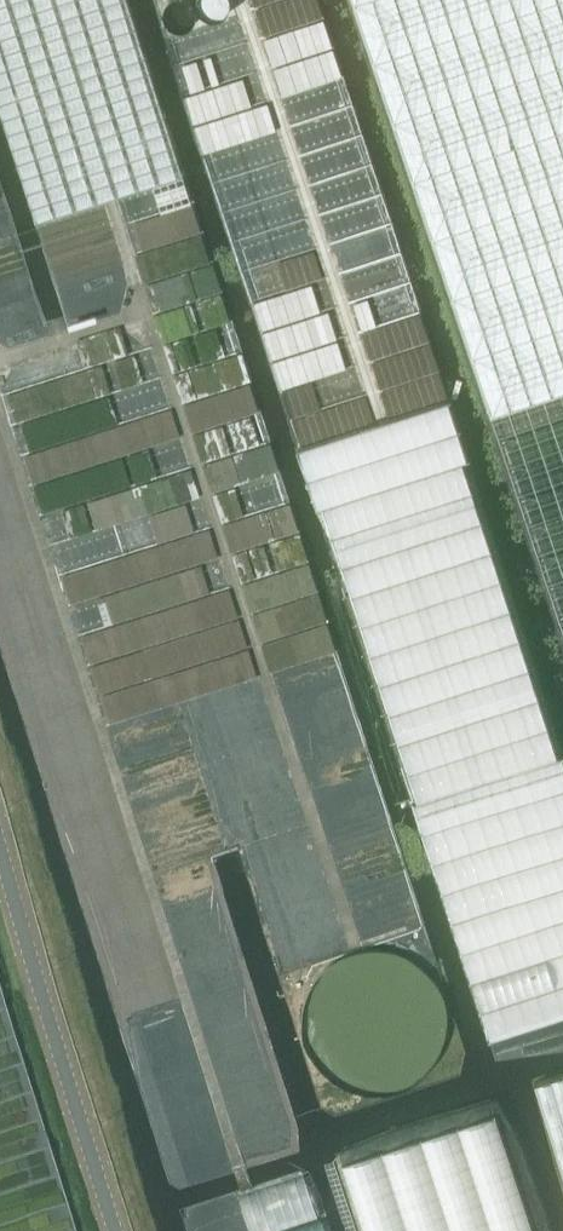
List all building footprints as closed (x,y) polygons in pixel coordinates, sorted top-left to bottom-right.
[(35,219),(181,172),(126,0),(0,0),(0,107),(35,219)] [(562,387),(562,0),(351,0),(489,412),(562,387)] [(536,1080),(562,1167),(562,1072),(536,1080)]
